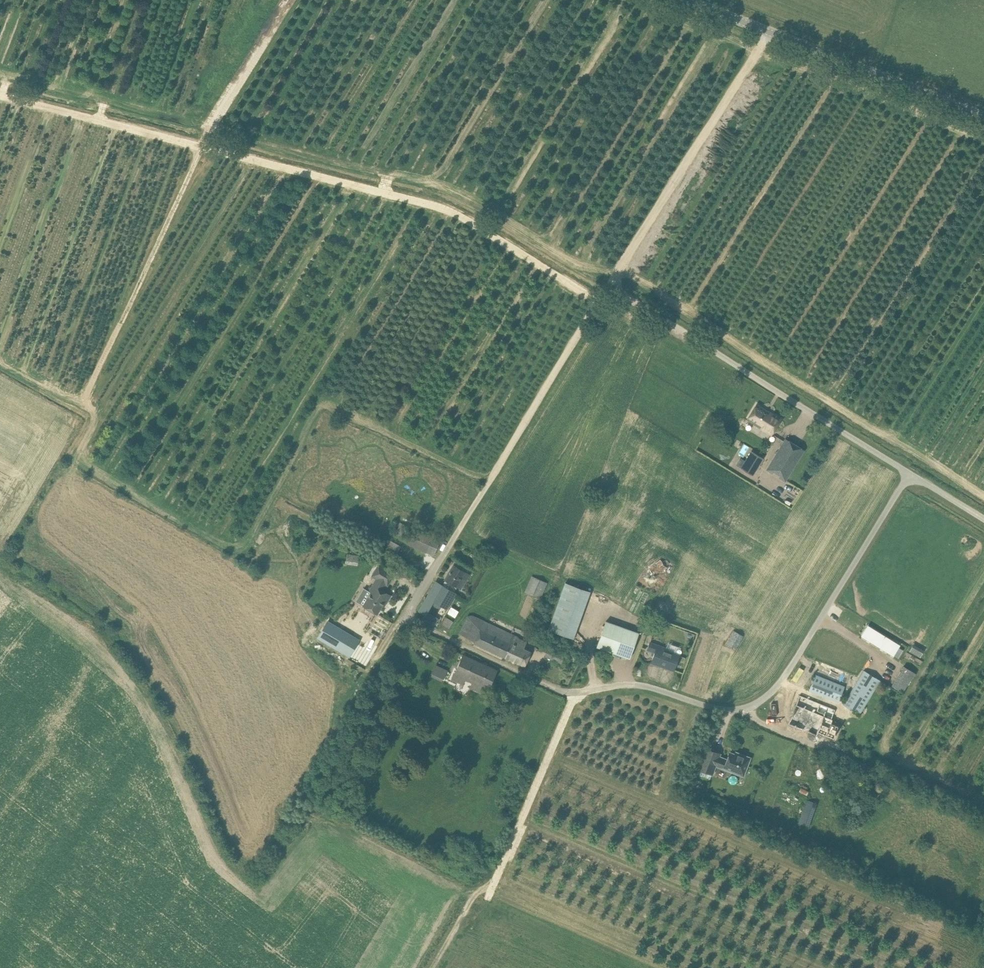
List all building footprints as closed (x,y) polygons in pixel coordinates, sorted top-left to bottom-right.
[(781,419),(757,404),(747,419),(772,434),(781,419)] [(786,438),(767,469),(773,473),(774,471),(781,475),(779,477),(785,481),(804,450),(786,438)] [(762,457),(752,451),(741,468),(752,474),(762,457)] [(405,538),(410,527),(400,522),(395,533),(405,538)] [(441,540),(432,536),(414,528),(408,544),(434,556),(441,540)] [(391,541),(385,551),(395,556),(401,546),(391,541)] [(360,564),(361,553),(348,553),(347,564),(360,564)] [(666,566),(670,563),(666,559),(663,562),(661,559),(648,569),(655,577),(667,567),(666,566)] [(388,585),(395,573),(379,564),(372,576),(377,579),(370,591),(372,592),(363,605),(377,614),(385,601),(386,602),(391,595),(379,588),(383,582),(388,585)] [(465,572),(463,570),(454,565),(442,585),(436,581),(419,611),(425,614),(422,620),(437,629),(439,627),(445,616),(458,594),(454,592),(457,586),(461,588),(464,582),(460,580),(465,572)] [(525,592),(540,599),(547,583),(532,576),(525,592)] [(574,637),(590,591),(565,582),(549,629),(574,637)] [(452,607),(449,614),(457,617),(460,610),(452,607)] [(847,623),(854,612),(854,611),(855,610),(850,607),(848,609),(842,620),(847,623)] [(527,642),(519,638),(519,637),(478,618),(472,615),(467,616),(459,634),(475,641),(474,643),(525,666),(532,652),(524,648),(527,642)] [(629,658),(633,649),(639,633),(608,619),(597,645),(629,658)] [(669,635),(677,625),(671,620),(663,630),(669,635)] [(349,655),(357,642),(334,628),(336,626),(328,622),(319,637),(349,655)] [(869,626),(862,637),(893,656),(900,645),(869,626)] [(735,649),(743,636),(734,630),(726,644),(735,649)] [(674,670),(677,660),(679,655),(665,650),(665,648),(650,642),(648,649),(655,652),(652,662),(674,670)] [(843,655),(828,646),(815,667),(829,676),(835,667),(842,672),(848,661),(841,657),(843,655)] [(486,694),(493,679),(497,670),(463,654),(452,679),(464,684),(466,678),(473,682),(471,687),(486,694)] [(902,694),(915,673),(904,666),(891,687),(902,694)] [(859,714),(880,680),(864,670),(843,704),(859,714)] [(431,683),(439,686),(445,676),(437,672),(431,683)] [(838,702),(845,686),(816,674),(809,690),(838,702)] [(818,732),(834,738),(839,726),(831,723),(833,719),(831,719),(835,709),(799,695),(788,723),(817,735),(818,732)] [(720,754),(706,748),(698,769),(713,775),(716,767),(743,777),(749,759),(748,757),(742,755),(739,756),(730,752),(727,760),(719,756),(720,754)] [(809,799),(800,821),(811,825),(820,803),(809,799)]
